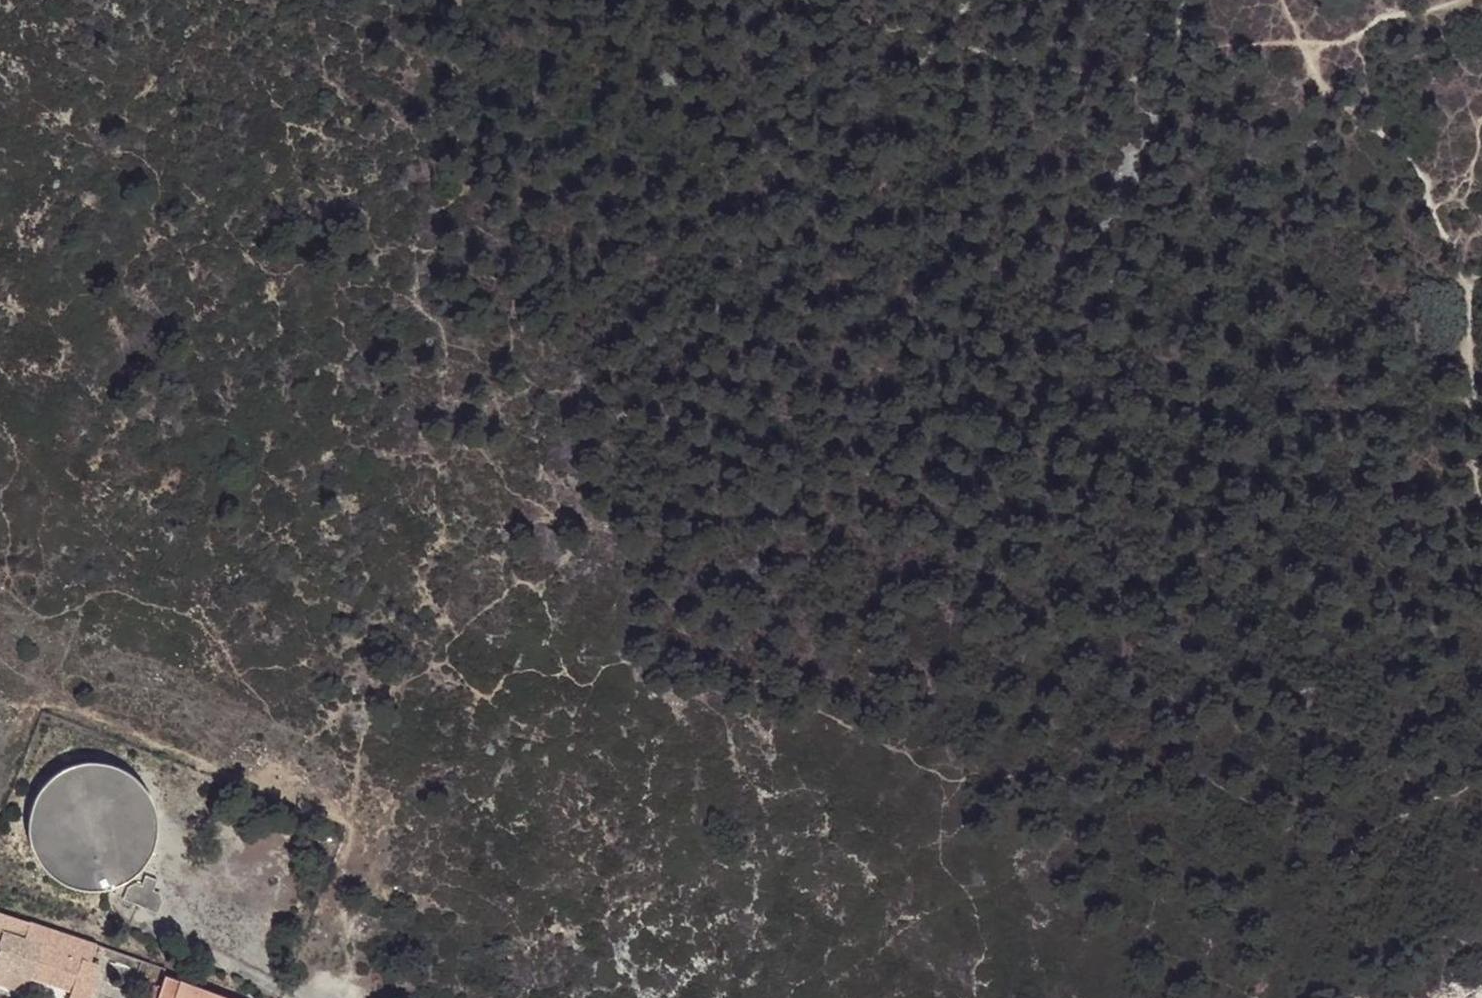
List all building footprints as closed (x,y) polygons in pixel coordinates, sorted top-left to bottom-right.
[(156,835),(156,819),(151,803),(143,789),(131,778),(117,769),(101,765),(84,764),(68,768),(54,776),(42,787),(33,800),(27,816),(26,832),(28,848),(35,863),(45,876),(58,886),(73,892),(89,895),(106,893),(121,887),(135,878),(145,866),(153,851),(156,835)] [(9,969),(22,973),(34,978),(45,944),(26,937),(31,923),(0,912),(0,924),(7,927),(0,944),(0,966),(9,969)] [(97,947),(65,935),(60,949),(45,944),(34,978),(70,991),(67,997),(81,997),(86,982),(78,980),(85,960),(93,962),(97,947)] [(20,979),(22,973),(9,969),(7,975),(20,979)] [(162,990),(159,997),(234,997),(182,978),(177,995),(162,990)]
